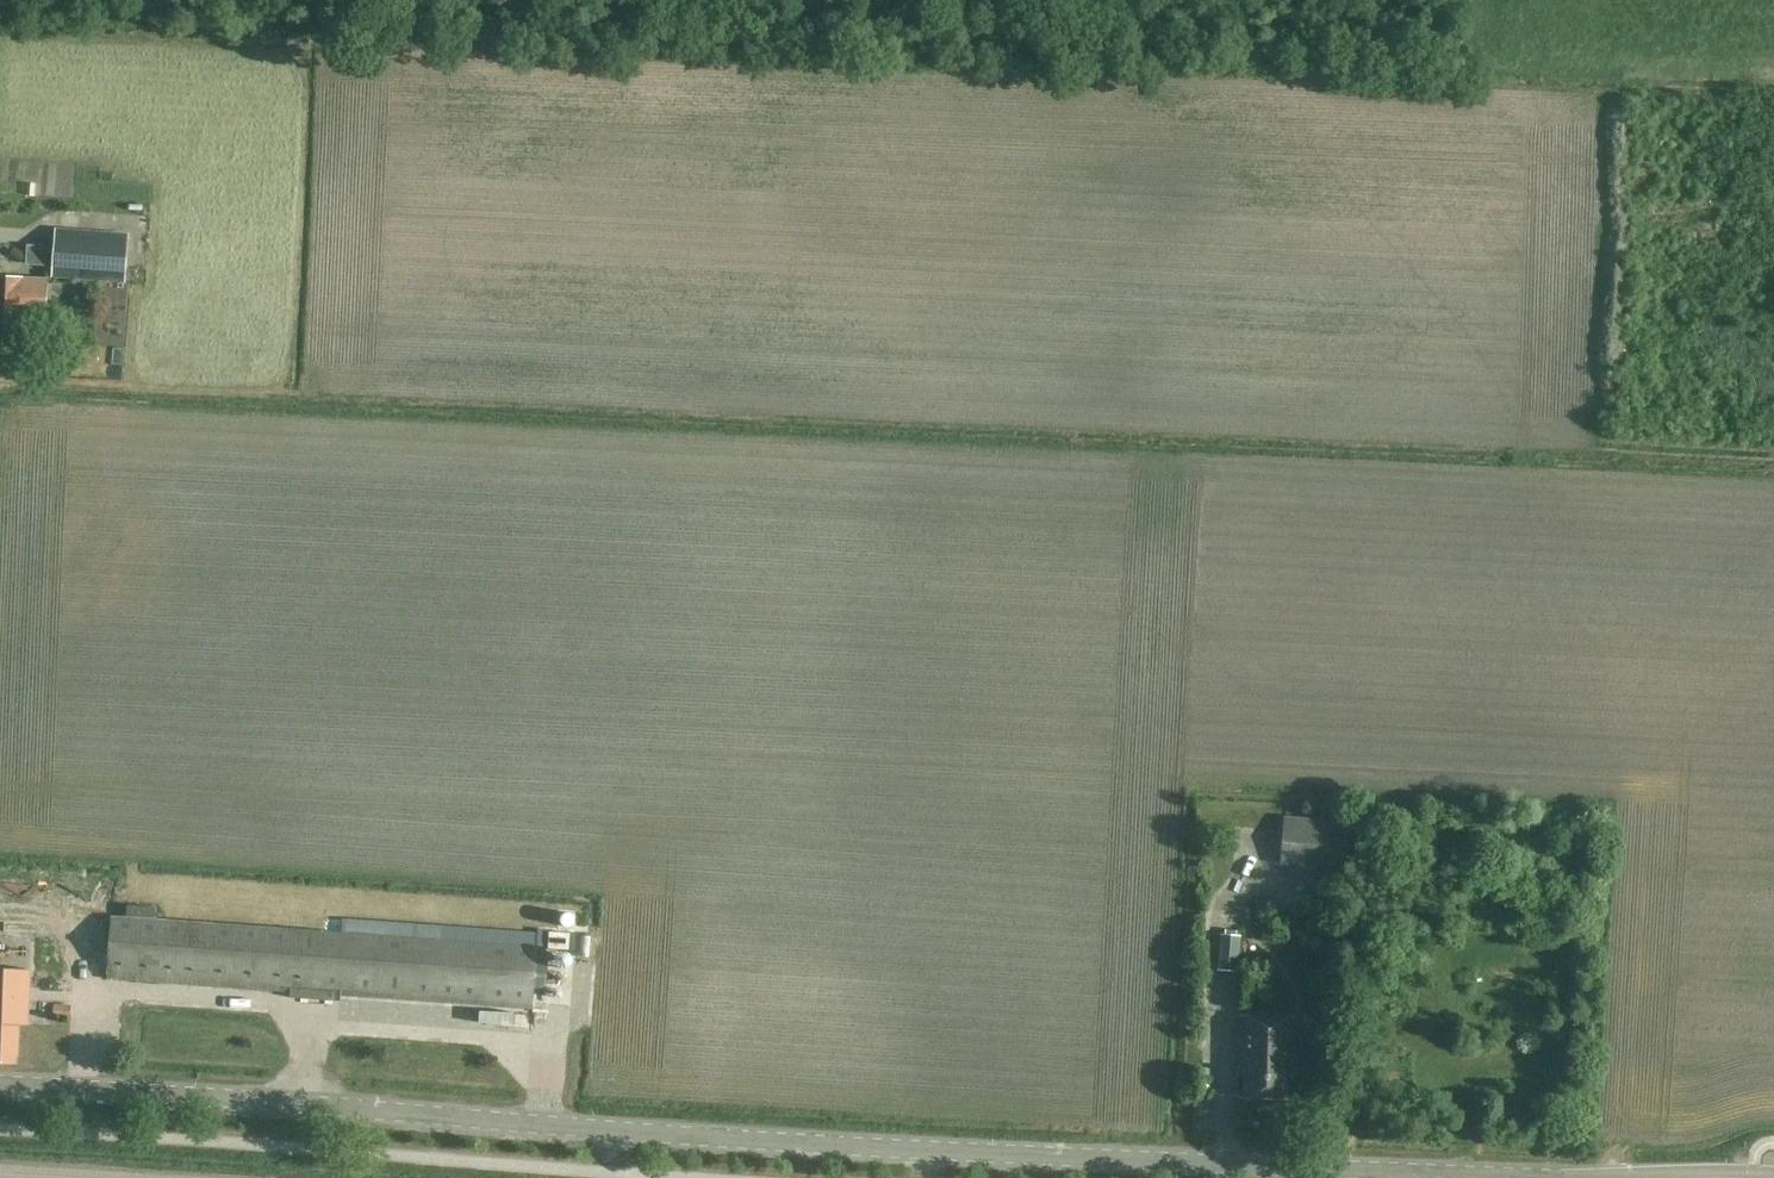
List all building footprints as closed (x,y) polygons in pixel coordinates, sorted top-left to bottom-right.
[(54,229),(51,277),(124,282),(127,234),(54,229)] [(23,326),(23,318),(44,319),(46,278),(0,276),(0,325),(23,326)] [(1290,818),(1289,830),(1286,861),(1339,865),(1342,834),(1319,832),(1320,820),(1290,818)] [(39,940),(41,879),(0,878),(0,939),(39,940)] [(531,1010),(535,947),(111,917),(107,980),(531,1010)] [(1215,970),(1232,971),(1233,936),(1216,935),(1215,970)] [(549,1005),(563,1006),(565,966),(551,966),(549,1005)] [(12,1064),(13,1056),(17,1057),(19,1025),(28,1026),(30,970),(0,968),(0,1064),(12,1064)] [(71,1017),(72,1004),(54,1003),(54,1016),(71,1017)] [(1294,1036),(1294,1018),(1240,1016),(1238,1056),(1240,1056),(1240,1067),(1238,1067),(1238,1077),(1244,1077),(1243,1097),(1286,1098),(1287,1080),(1292,1080),(1294,1046),(1292,1046),(1292,1036),(1294,1036)]
